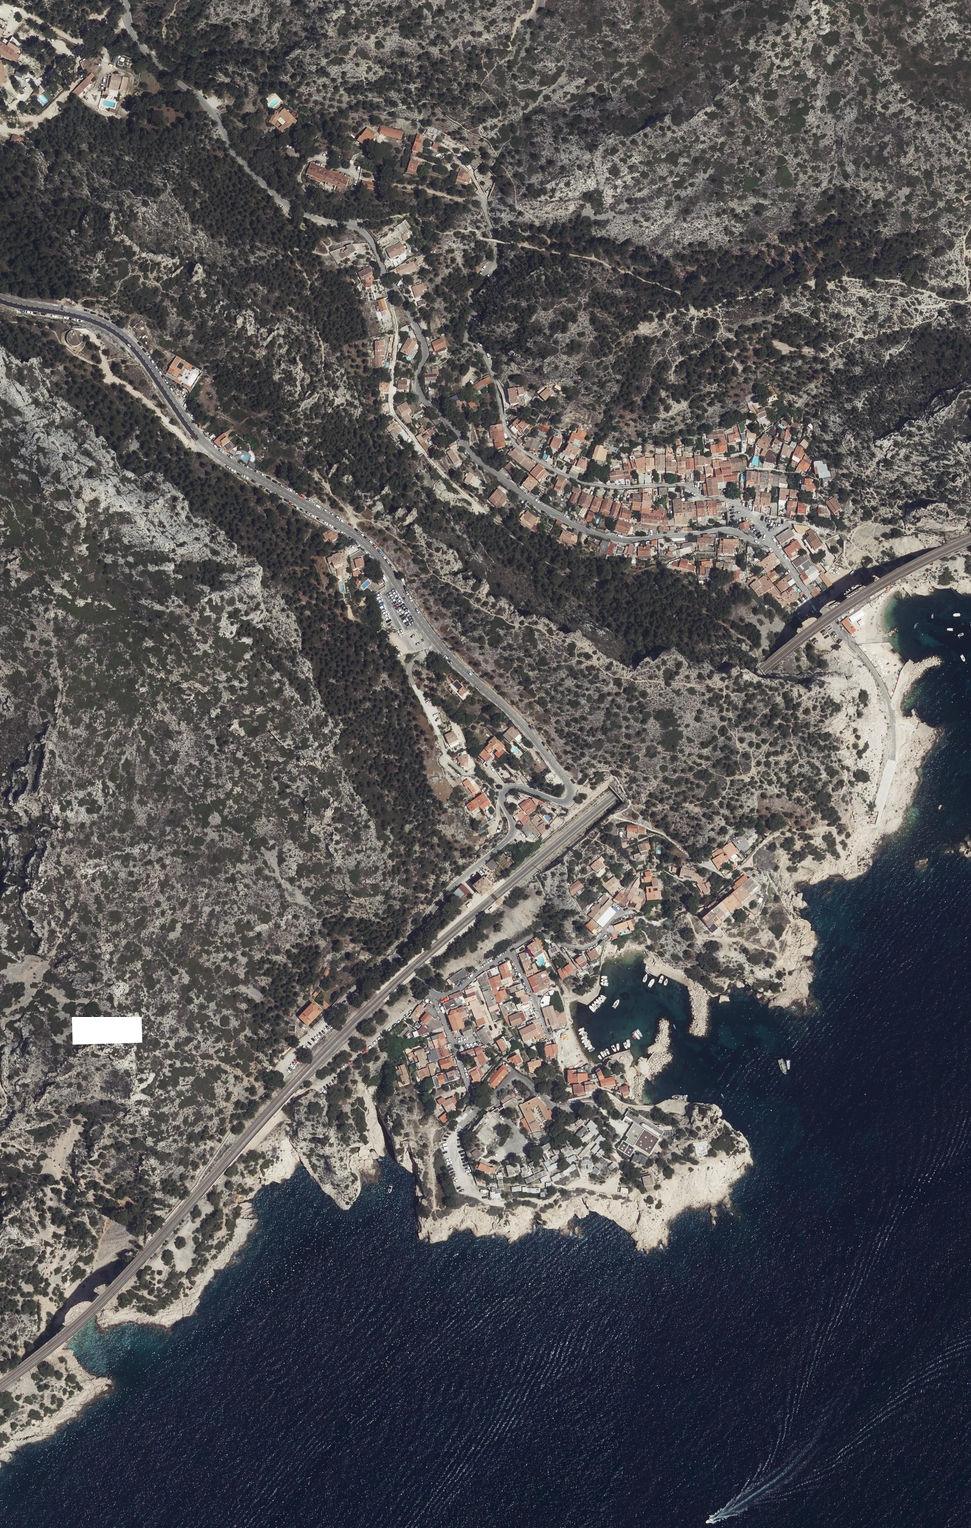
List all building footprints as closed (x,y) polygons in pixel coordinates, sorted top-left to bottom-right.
[(15,49),(7,44),(1,53),(10,58),(10,57),(16,60),(20,54),(14,51),(15,49)] [(15,86),(17,92),(22,86),(21,85),(23,84),(25,74),(17,70),(14,80),(15,86)] [(95,76),(92,73),(84,81),(87,83),(95,76)] [(125,92),(128,80),(112,76),(110,86),(120,88),(120,90),(125,92)] [(75,95),(87,83),(84,81),(73,92),(75,95)] [(276,111),(269,122),(274,126),(280,116),(287,123),(278,129),(282,134),(293,125),(297,122),(285,110),(284,110),(281,107),(277,111),(276,111)] [(403,133),(382,126),(380,134),(401,140),(403,133)] [(440,133),(429,127),(428,129),(439,135),(440,133)] [(376,133),(368,128),(361,138),(360,137),(358,141),(368,148),(375,138),(373,136),(376,133)] [(22,146),(25,138),(15,134),(12,142),(22,146)] [(418,134),(412,151),(413,151),(417,152),(418,153),(418,152),(423,136),(421,135),(418,134)] [(423,136),(418,152),(422,153),(427,138),(423,136)] [(482,162),(476,157),(471,163),(476,168),(482,162)] [(411,160),(408,169),(416,172),(419,162),(411,160)] [(407,172),(419,176),(423,164),(419,162),(416,172),(408,169),(407,172)] [(309,167),(307,174),(345,190),(348,183),(309,167)] [(460,168),(456,180),(466,183),(466,182),(469,173),(466,170),(460,168)] [(377,189),(378,184),(363,181),(361,186),(366,187),(366,186),(375,187),(375,189),(377,189)] [(401,243),(387,250),(390,257),(394,256),(393,254),(397,252),(398,254),(402,252),(400,249),(403,247),(401,243)] [(356,251),(352,245),(346,247),(348,250),(340,255),(342,258),(346,256),(347,257),(356,251)] [(399,275),(409,271),(408,268),(411,267),(409,263),(408,261),(406,263),(407,266),(397,270),(399,275)] [(364,270),(358,272),(362,280),(365,278),(367,278),(369,278),(370,276),(370,274),(372,273),(369,267),(368,268),(367,266),(363,268),(364,270)] [(416,298),(423,295),(420,285),(412,287),(416,298)] [(386,311),(383,299),(378,301),(381,312),(382,312),(383,316),(387,315),(385,311),(386,311)] [(76,331),(73,331),(71,332),(69,334),(68,336),(67,339),(68,341),(69,344),(71,345),(74,346),(76,346),(79,346),(81,344),(82,342),(83,340),(83,337),(82,335),(80,333),(78,332),(76,331)] [(401,352),(413,359),(416,353),(413,351),(417,344),(408,339),(401,352)] [(436,352),(445,347),(442,339),(432,344),(436,352)] [(389,342),(375,342),(375,368),(385,368),(384,375),(389,375),(391,359),(387,358),(389,342)] [(187,368),(189,363),(177,356),(170,367),(174,370),(172,374),(177,378),(184,366),(187,368)] [(436,380),(437,369),(433,369),(433,375),(425,375),(425,380),(431,380),(436,380)] [(470,394),(485,384),(486,386),(492,382),(489,375),(484,378),(485,379),(483,380),(468,390),(470,394)] [(398,381),(398,390),(405,390),(407,390),(407,393),(410,393),(411,380),(408,380),(408,381),(398,381)] [(389,389),(390,381),(380,381),(378,381),(377,386),(380,387),(379,392),(384,393),(384,388),(389,389)] [(508,390),(511,405),(518,404),(517,397),(519,397),(519,395),(524,395),(523,387),(517,388),(518,389),(515,390),(515,389),(508,390)] [(775,395),(771,388),(768,390),(767,387),(756,393),(758,397),(760,400),(766,397),(767,400),(775,395)] [(540,396),(545,401),(553,394),(547,389),(540,396)] [(460,403),(461,403),(460,400),(459,399),(458,400),(458,401),(452,404),(456,416),(463,413),(460,403)] [(402,404),(400,406),(401,408),(399,409),(403,417),(404,416),(406,419),(409,417),(408,415),(407,414),(411,412),(406,402),(402,404)] [(748,406),(750,409),(754,416),(758,414),(760,419),(767,415),(764,408),(756,412),(754,407),(752,404),(748,406)] [(515,422),(513,424),(520,432),(521,431),(522,433),(522,432),(524,434),(529,429),(531,430),(532,427),(527,422),(528,421),(525,418),(523,420),(520,417),(515,422)] [(402,432),(394,422),(389,427),(392,431),(390,433),(394,438),(402,432)] [(541,422),(539,429),(547,433),(550,425),(541,422)] [(502,429),(501,424),(489,427),(490,432),(493,431),(494,438),(496,449),(505,447),(504,443),(504,441),(505,441),(503,429),(502,429)] [(789,438),(791,428),(787,428),(787,429),(786,429),(786,432),(782,431),(780,438),(785,439),(784,440),(788,441),(789,438)] [(429,429),(426,431),(431,438),(436,435),(435,433),(432,429),(430,431),(429,429)] [(747,431),(746,438),(748,438),(756,439),(756,430),(747,429),(747,431)] [(405,431),(401,434),(405,440),(410,436),(405,431)] [(723,431),(707,434),(707,436),(704,437),(705,443),(715,442),(715,439),(718,439),(719,444),(710,446),(711,453),(713,455),(724,453),(724,451),(727,451),(723,431)] [(573,433),(569,441),(573,443),(575,439),(583,442),(585,437),(586,434),(583,433),(581,432),(580,436),(573,433)] [(728,435),(729,443),(734,443),(734,439),(740,438),(739,432),(735,433),(736,434),(728,435)] [(225,433),(214,442),(217,445),(219,447),(223,444),(224,446),(229,442),(226,438),(227,437),(225,433)] [(416,438),(420,444),(423,442),(428,449),(425,451),(429,456),(438,450),(435,446),(433,447),(428,439),(430,438),(427,434),(422,437),(420,435),(416,438)] [(542,440),(541,443),(545,444),(547,438),(535,434),(533,437),(542,440)] [(771,439),(764,434),(761,440),(759,439),(756,444),(758,444),(757,446),(764,449),(761,455),(764,457),(768,451),(766,450),(771,439)] [(527,442),(525,446),(529,448),(528,450),(535,452),(535,450),(537,450),(538,450),(540,442),(532,439),(530,443),(527,442)] [(804,440),(800,444),(805,449),(809,444),(804,440)] [(420,444),(425,451),(428,449),(423,442),(420,444)] [(603,447),(597,444),(592,458),(604,462),(607,451),(602,449),(603,447)] [(789,458),(793,449),(789,448),(788,450),(786,449),(787,445),(784,444),(781,455),(780,456),(782,457),(782,455),(786,456),(789,458)] [(579,450),(569,445),(569,446),(568,445),(566,450),(565,452),(563,451),(562,453),(564,454),(564,453),(569,455),(571,452),(576,455),(578,452),(579,450)] [(801,459),(804,452),(805,453),(806,450),(797,446),(793,455),(792,460),(798,463),(801,459)] [(511,450),(507,454),(530,472),(535,466),(525,457),(520,453),(515,449),(512,452),(511,450)] [(454,464),(459,461),(452,450),(451,451),(451,450),(447,452),(454,464)] [(780,456),(781,455),(771,450),(767,459),(772,461),(773,459),(778,462),(780,456)] [(497,454),(494,456),(498,461),(506,456),(504,452),(498,455),(497,454)] [(640,454),(634,456),(635,460),(637,470),(644,468),(645,468),(645,457),(644,457),(641,458),(641,456),(640,454)] [(655,455),(655,471),(664,471),(664,455),(655,455)] [(666,455),(666,472),(670,472),(676,472),(676,463),(671,463),(671,461),(671,455),(666,455)] [(805,455),(803,459),(810,464),(812,461),(807,458),(808,457),(805,455)] [(695,457),(695,471),(703,471),(702,466),(705,466),(705,463),(704,457),(702,457),(702,456),(695,457)] [(747,466),(745,457),(729,459),(730,462),(731,472),(740,470),(740,472),(746,471),(746,466),(747,466)] [(693,458),(686,459),(686,462),(686,470),(694,470),(693,458)] [(799,464),(796,470),(800,472),(802,469),(805,471),(807,468),(808,469),(811,464),(810,464),(803,459),(800,464),(799,464)] [(579,461),(576,460),(573,466),(577,467),(576,470),(583,473),(584,470),(586,471),(589,464),(585,462),(581,460),(580,460),(579,461)] [(635,460),(628,462),(630,470),(631,475),(638,474),(637,470),(635,460)] [(718,483),(725,482),(738,480),(737,473),(731,474),(731,472),(730,462),(723,463),(723,460),(716,461),(717,463),(713,464),(713,468),(715,468),(716,478),(717,480),(717,483),(718,483)] [(826,464),(823,464),(822,461),(814,462),(813,464),(816,475),(818,474),(819,479),(831,477),(830,471),(828,472),(826,464)] [(511,462),(510,463),(517,472),(520,475),(522,473),(511,462)] [(517,472),(510,463),(505,467),(512,476),(517,472)] [(538,465),(531,473),(539,480),(544,474),(546,472),(543,470),(538,465)] [(610,480),(625,478),(624,473),(623,473),(623,471),(624,471),(623,466),(621,466),(622,471),(613,472),(609,472),(610,480)] [(502,468),(499,472),(508,479),(510,475),(502,468)] [(433,482),(422,471),(420,473),(420,474),(421,476),(420,477),(430,486),(433,482)] [(747,472),(746,485),(754,486),(754,485),(756,473),(747,472)] [(768,474),(761,473),(760,485),(760,487),(761,487),(762,485),(767,486),(768,474)] [(473,485),(477,480),(469,475),(465,481),(473,485)] [(566,478),(558,475),(557,478),(558,479),(555,487),(553,491),(558,494),(560,489),(564,491),(568,482),(565,481),(566,478)] [(788,476),(772,475),(771,486),(779,487),(779,483),(782,483),(787,484),(788,476)] [(522,485),(530,492),(538,483),(530,476),(522,485)] [(807,479),(805,479),(805,480),(803,479),(802,486),(801,486),(801,490),(806,491),(806,492),(812,492),(812,489),(815,489),(815,484),(811,484),(812,479),(807,479)] [(440,480),(437,484),(444,491),(447,488),(440,480)] [(715,480),(706,481),(707,484),(707,489),(703,490),(704,496),(708,497),(717,496),(715,480)] [(575,502),(581,490),(573,487),(572,492),(574,493),(570,503),(573,504),(574,501),(575,502)] [(495,492),(505,502),(508,499),(502,494),(503,493),(498,489),(495,492)] [(778,517),(786,518),(787,514),(783,514),(784,511),(781,511),(781,505),(784,505),(784,501),(785,501),(786,495),(789,495),(790,490),(780,489),(780,490),(779,497),(778,512),(778,517)] [(456,502),(460,497),(454,492),(451,496),(449,494),(448,495),(456,502)] [(489,500),(499,509),(505,502),(495,492),(489,500)] [(582,506),(583,504),(589,506),(593,497),(583,492),(578,504),(582,506)] [(771,495),(761,493),(760,503),(764,504),(764,506),(770,506),(771,495)] [(643,495),(642,496),(642,503),(641,513),(641,515),(649,516),(649,519),(651,519),(651,517),(659,518),(663,518),(663,515),(664,510),(663,510),(658,510),(658,511),(654,511),(654,513),(649,513),(650,509),(650,504),(651,495),(643,495)] [(826,503),(834,514),(837,511),(841,508),(832,496),(829,499),(830,500),(827,503),(826,503)] [(597,512),(602,498),(598,497),(597,498),(595,498),(590,509),(597,512)] [(612,502),(605,499),(601,509),(604,510),(603,514),(608,516),(609,512),(608,512),(612,502)] [(717,515),(717,512),(720,511),(723,511),(723,512),(726,512),(726,502),(719,503),(720,504),(716,504),(715,501),(711,502),(711,501),(696,502),(696,506),(692,506),(691,503),(691,502),(686,503),(686,507),(687,506),(688,519),(692,519),(692,518),(698,518),(701,517),(705,517),(709,517),(713,516),(717,515)] [(787,514),(786,518),(790,519),(791,512),(795,512),(795,509),(795,507),(796,507),(797,502),(788,502),(787,512),(787,514)] [(620,505),(614,503),(611,512),(610,515),(615,517),(616,517),(615,520),(619,521),(619,519),(619,517),(616,516),(620,505)] [(641,513),(642,503),(633,503),(633,505),(632,510),(640,511),(640,513),(641,513)] [(678,515),(682,515),(681,503),(673,503),(674,515),(678,514),(678,515)] [(824,515),(824,508),(818,508),(818,517),(824,517),(824,519),(831,519),(829,515),(826,515),(824,515)] [(625,518),(630,519),(631,512),(627,511),(627,510),(621,509),(619,517),(620,517),(621,518),(625,518)] [(533,525),(537,519),(527,512),(525,516),(524,515),(522,517),(533,525)] [(683,524),(682,515),(678,515),(678,514),(674,515),(674,518),(668,519),(669,525),(683,524)] [(641,516),(641,523),(650,523),(651,519),(649,519),(649,516),(641,515),(641,516)] [(563,523),(557,520),(554,526),(559,529),(563,523)] [(625,522),(619,520),(615,530),(623,533),(622,535),(626,537),(630,526),(631,524),(625,522)] [(749,528),(747,522),(736,526),(737,528),(740,527),(741,530),(745,533),(746,532),(749,530),(749,528)] [(808,527),(794,524),(794,525),(794,528),(798,533),(802,534),(806,531),(807,532),(811,529),(808,527)] [(750,526),(749,528),(749,530),(746,532),(750,535),(751,537),(753,535),(752,533),(755,531),(750,526)] [(776,537),(780,544),(784,542),(783,540),(794,534),(790,528),(776,537)] [(817,550),(822,547),(814,535),(816,534),(814,531),(811,529),(807,532),(810,537),(804,541),(813,554),(817,551),(817,550)] [(334,531),(331,530),(323,534),(326,540),(329,538),(331,542),(339,538),(337,534),(338,534),(334,531)] [(573,546),(577,538),(563,531),(560,537),(564,539),(563,540),(569,543),(569,544),(573,546)] [(783,540),(784,542),(794,535),(794,534),(783,540)] [(708,535),(703,535),(703,539),(697,539),(697,546),(702,546),(702,544),(713,545),(713,540),(708,540),(708,535)] [(738,545),(738,540),(723,540),(723,541),(723,545),(720,545),(719,549),(719,553),(733,553),(733,545),(738,545)] [(784,550),(787,555),(797,548),(798,551),(802,548),(797,540),(790,544),(791,545),(784,550)] [(600,552),(607,554),(610,543),(603,541),(602,543),(601,546),(600,552)] [(610,543),(607,554),(614,556),(617,545),(610,543)] [(685,554),(692,552),(691,548),(693,548),(692,543),(682,545),(682,546),(681,546),(682,550),(677,551),(678,557),(685,555),(685,554)] [(634,547),(632,546),(632,544),(628,544),(628,547),(626,547),(625,553),(626,554),(626,555),(628,556),(629,554),(632,555),(634,547)] [(649,547),(638,547),(638,556),(638,558),(651,558),(651,555),(650,555),(649,547)] [(797,548),(787,555),(790,559),(798,554),(797,552),(798,551),(797,548)] [(340,553),(332,555),(333,559),(331,559),(332,564),(337,562),(339,566),(344,564),(343,560),(345,560),(344,556),(341,557),(340,553)] [(792,563),(800,574),(814,564),(806,553),(792,563)] [(769,556),(758,564),(765,573),(779,562),(772,554),(769,556)] [(363,559),(355,561),(357,568),(365,566),(363,559)] [(734,572),(737,572),(737,566),(733,566),(733,564),(720,564),(720,562),(718,562),(717,563),(716,563),(716,570),(734,572)] [(686,570),(686,569),(694,572),(695,567),(687,565),(680,563),(679,568),(686,570)] [(815,565),(814,565),(800,575),(801,576),(800,576),(801,579),(808,588),(813,584),(811,582),(815,580),(816,581),(824,575),(822,571),(821,571),(816,566),(815,565)] [(711,576),(710,566),(700,566),(700,574),(698,574),(698,576),(703,576),(703,577),(708,577),(708,576),(711,576)] [(767,575),(772,582),(780,577),(778,574),(777,575),(774,571),(771,573),(770,572),(767,574),(768,575),(767,575)] [(825,576),(824,575),(816,581),(821,589),(822,584),(824,577),(825,576)] [(764,593),(769,601),(779,594),(769,580),(767,582),(763,576),(757,581),(761,586),(760,587),(764,593)] [(831,585),(825,576),(824,577),(822,584),(821,589),(823,591),(831,585)] [(780,591),(781,592),(783,591),(788,587),(785,582),(786,582),(788,581),(786,578),(776,584),(780,591)] [(362,586),(364,589),(371,584),(369,580),(362,586)] [(760,596),(764,593),(760,587),(761,586),(757,581),(757,580),(750,586),(755,592),(759,597),(760,596)] [(812,593),(811,594),(814,598),(819,594),(813,584),(808,588),(812,593)] [(799,597),(792,590),(791,592),(798,599),(799,597)] [(762,598),(760,596),(759,597),(755,592),(754,593),(759,600),(762,598)] [(792,604),(798,599),(791,592),(790,592),(788,595),(785,598),(792,604)] [(840,623),(850,635),(853,633),(848,627),(851,625),(846,619),(840,623)] [(457,688),(460,691),(464,687),(456,680),(453,683),(457,688)] [(459,693),(462,696),(467,691),(464,687),(460,691),(459,693)] [(513,726),(503,736),(510,743),(514,739),(519,734),(518,733),(519,732),(513,726)] [(445,736),(449,745),(458,741),(456,736),(455,736),(453,732),(445,736)] [(490,743),(479,755),(484,759),(489,754),(494,748),(497,751),(504,745),(501,743),(494,737),(489,742),(490,743)] [(492,757),(489,754),(484,759),(487,762),(492,757)] [(464,784),(467,787),(468,786),(473,794),(480,790),(475,782),(474,780),(470,783),(468,780),(464,784)] [(475,800),(475,801),(479,806),(487,801),(484,795),(475,800)] [(529,815),(540,806),(536,801),(535,802),(532,799),(528,802),(527,801),(526,800),(520,805),(523,809),(523,808),(525,812),(526,812),(526,811),(529,815)] [(471,811),(479,806),(475,801),(473,802),(468,805),(467,806),(470,810),(471,811)] [(487,801),(479,806),(481,809),(489,804),(487,801)] [(520,821),(526,816),(522,810),(519,813),(516,815),(520,821)] [(530,820),(531,820),(527,815),(526,816),(520,821),(524,825),(526,823),(530,820)] [(547,828),(546,827),(548,826),(545,823),(543,820),(538,823),(536,820),(534,818),(531,821),(530,820),(526,823),(529,827),(533,832),(535,835),(539,832),(542,835),(546,830),(547,828)] [(774,828),(771,824),(764,830),(767,834),(772,830),(771,830),(774,828)] [(742,847),(745,844),(747,843),(742,836),(739,836),(734,841),(740,850),(741,849),(745,854),(751,849),(748,844),(747,845),(746,846),(742,848),(742,847)] [(734,850),(735,849),(731,842),(722,849),(728,858),(730,857),(735,854),(736,853),(734,850)] [(647,854),(646,851),(647,851),(644,843),(641,844),(638,846),(641,853),(634,855),(635,859),(642,857),(642,856),(647,854)] [(720,864),(726,860),(724,857),(725,857),(724,856),(723,854),(725,853),(721,847),(716,850),(717,851),(712,854),(714,857),(718,854),(719,855),(714,858),(712,860),(719,870),(722,868),(719,864),(720,864)] [(604,866),(601,863),(605,860),(601,857),(598,860),(590,866),(597,873),(604,866)] [(701,877),(698,876),(698,874),(694,874),(695,872),(681,869),(679,877),(683,878),(683,879),(693,881),(697,882),(698,884),(698,883),(705,895),(711,891),(709,888),(711,886),(709,882),(707,883),(705,880),(703,881),(701,877)] [(651,879),(650,870),(645,872),(646,878),(643,878),(644,879),(645,883),(651,882),(651,879)] [(735,891),(748,879),(745,875),(734,884),(736,885),(733,888),(735,891)] [(482,895),(495,884),(487,876),(475,887),(475,888),(478,891),(482,895)] [(618,888),(621,886),(617,882),(618,881),(614,877),(609,881),(616,890),(618,888)] [(738,910),(735,907),(740,903),(742,901),(741,900),(748,894),(758,886),(750,878),(748,879),(735,891),(719,905),(717,906),(727,918),(728,917),(728,916),(731,914),(732,915),(738,910)] [(613,892),(616,890),(609,881),(606,884),(602,879),(599,881),(606,890),(607,890),(611,894),(613,892)] [(580,887),(577,882),(569,888),(570,895),(581,888),(580,887)] [(463,895),(468,890),(463,884),(457,889),(453,893),(459,900),(464,896),(463,895)] [(627,898),(630,893),(629,893),(632,888),(629,886),(625,891),(623,895),(624,896),(627,898)] [(631,901),(634,895),(637,889),(633,887),(632,888),(629,893),(630,893),(627,898),(627,899),(629,900),(631,901)] [(661,899),(660,892),(659,892),(659,889),(658,887),(654,887),(652,887),(645,887),(645,892),(646,893),(647,896),(647,900),(655,899),(661,899)] [(645,899),(645,895),(644,895),(644,892),(643,891),(641,890),(638,888),(637,889),(634,895),(638,897),(639,897),(644,900),(645,899)] [(618,904),(624,896),(623,895),(619,893),(613,900),(616,903),(618,904)] [(610,907),(613,903),(604,894),(601,898),(603,899),(599,903),(597,906),(596,905),(594,907),(593,906),(591,909),(593,911),(588,916),(596,922),(597,921),(602,928),(616,912),(612,909),(610,907)] [(638,910),(641,905),(642,903),(644,900),(639,897),(638,897),(634,895),(631,901),(635,903),(633,908),(638,910)] [(629,900),(627,899),(627,898),(624,896),(618,904),(619,905),(620,906),(622,903),(625,906),(629,900)] [(714,909),(710,905),(707,907),(708,908),(704,911),(707,915),(712,911),(714,909)] [(719,919),(712,911),(707,915),(702,920),(713,933),(718,929),(714,924),(715,923),(716,922),(719,926),(723,923),(722,922),(719,919)] [(596,931),(600,927),(591,919),(589,923),(595,929),(596,931)] [(632,925),(630,920),(626,922),(626,920),(623,921),(623,923),(613,926),(612,926),(611,923),(610,924),(608,927),(611,933),(612,936),(619,934),(619,933),(630,929),(630,931),(634,930),(632,925)] [(595,929),(589,923),(586,926),(592,932),(595,929)] [(540,950),(544,948),(539,936),(535,938),(536,942),(535,943),(535,942),(527,947),(535,958),(542,953),(540,950)] [(592,961),(598,956),(594,949),(590,952),(588,954),(592,961)] [(529,964),(524,952),(518,954),(525,974),(534,972),(533,969),(531,964),(531,963),(529,964)] [(589,967),(581,956),(576,960),(574,961),(574,962),(577,966),(579,964),(581,967),(583,971),(589,967)] [(499,967),(502,974),(509,971),(512,970),(509,962),(499,967)] [(562,980),(563,980),(562,979),(575,971),(570,964),(559,972),(561,977),(562,980)] [(463,970),(447,981),(450,986),(466,975),(463,970)] [(547,974),(546,970),(528,979),(532,988),(537,986),(540,991),(549,988),(547,984),(550,983),(547,976),(541,979),(540,976),(545,974),(546,975),(547,974)] [(488,979),(485,971),(485,972),(480,975),(477,977),(477,978),(480,983),(482,988),(489,985),(489,984),(488,979)] [(513,976),(514,976),(513,971),(509,972),(509,971),(502,974),(504,979),(506,978),(513,976)] [(515,982),(513,976),(506,978),(509,984),(515,982)] [(502,985),(506,984),(504,979),(500,981),(497,982),(489,984),(489,985),(491,989),(495,988),(498,987),(498,988),(503,986),(502,985)] [(511,993),(524,988),(521,984),(509,988),(511,993)] [(488,1023),(476,987),(473,988),(486,1024),(488,1023)] [(478,1026),(486,1024),(473,988),(471,989),(470,989),(465,991),(468,998),(465,999),(467,1003),(469,1002),(470,1005),(468,1006),(469,1010),(472,1009),(478,1026)] [(528,994),(526,989),(524,990),(524,989),(515,993),(516,996),(517,998),(528,994)] [(490,998),(488,990),(483,992),(488,1008),(492,1006),(494,1006),(490,998)] [(503,996),(507,995),(505,990),(497,993),(493,994),(494,996),(497,1003),(505,1000),(503,996)] [(467,1006),(461,992),(449,996),(451,999),(451,1000),(443,1004),(446,1011),(448,1010),(448,1011),(457,1007),(458,1009),(463,1007),(465,1007),(467,1006)] [(528,1002),(529,1001),(526,995),(521,997),(525,1006),(524,1006),(525,1008),(530,1007),(528,1002)] [(329,1006),(324,1000),(320,1004),(326,1009),(329,1006)] [(308,1026),(322,1011),(313,1003),(299,1017),(308,1026)] [(423,1026),(423,1025),(428,1029),(429,1027),(430,1029),(433,1031),(444,1027),(441,1020),(438,1016),(437,1012),(432,1006),(429,1004),(428,1004),(425,1009),(419,1017),(420,1018),(418,1021),(420,1021),(419,1022),(420,1022),(420,1021),(421,1020),(422,1021),(421,1022),(420,1024),(423,1026)] [(507,1016),(502,1005),(498,1006),(505,1017),(507,1016)] [(419,1017),(425,1009),(421,1006),(419,1006),(419,1008),(418,1008),(417,1008),(414,1012),(415,1015),(418,1018),(419,1017),(420,1018),(419,1017)] [(498,1019),(494,1010),(492,1006),(488,1008),(493,1021),(498,1019)] [(567,1024),(564,1010),(559,1012),(555,1013),(554,1013),(552,1006),(542,1009),(548,1027),(551,1026),(552,1029),(558,1027),(558,1026),(559,1026),(560,1028),(564,1027),(563,1025),(567,1024)] [(458,1009),(457,1007),(448,1011),(448,1010),(446,1011),(445,1011),(448,1016),(450,1015),(450,1014),(450,1013),(450,1012),(457,1009),(458,1009)] [(461,1018),(466,1016),(463,1007),(458,1009),(457,1009),(461,1018)] [(464,1026),(461,1018),(457,1009),(450,1012),(450,1013),(450,1014),(450,1015),(448,1016),(448,1017),(448,1016),(454,1031),(464,1028),(464,1026)] [(526,1021),(522,1012),(509,1017),(513,1026),(526,1021)] [(539,1033),(543,1032),(537,1019),(527,1023),(529,1027),(519,1031),(524,1042),(535,1037),(538,1035),(538,1034),(539,1033)] [(428,1029),(423,1025),(423,1026),(419,1030),(420,1033),(421,1034),(426,1030),(428,1029)] [(470,1026),(461,1029),(464,1036),(473,1033),(470,1026)] [(490,1041),(488,1037),(491,1036),(488,1031),(487,1031),(485,1033),(483,1029),(477,1032),(485,1045),(489,1043),(491,1042),(490,1041)] [(447,1044),(443,1033),(430,1037),(432,1041),(434,1045),(435,1049),(447,1044)] [(507,1049),(504,1043),(508,1041),(506,1036),(501,1038),(501,1039),(496,1041),(497,1043),(500,1049),(502,1052),(507,1050),(507,1049)] [(451,1055),(447,1044),(435,1049),(431,1050),(428,1052),(426,1052),(430,1063),(451,1055)] [(551,1055),(552,1058),(554,1057),(553,1054),(551,1045),(544,1047),(547,1056),(551,1055)] [(424,1062),(421,1054),(424,1053),(423,1049),(412,1053),(414,1058),(415,1059),(415,1060),(416,1064),(418,1067),(428,1063),(427,1061),(424,1062)] [(474,1054),(472,1049),(461,1053),(463,1060),(467,1059),(467,1057),(474,1054)] [(486,1062),(483,1054),(476,1056),(477,1057),(474,1058),(478,1066),(468,1071),(468,1073),(469,1073),(470,1073),(479,1068),(482,1066),(486,1064),(485,1063),(486,1062)] [(522,1062),(518,1055),(515,1056),(508,1059),(510,1062),(512,1061),(513,1063),(514,1062),(516,1066),(517,1065),(522,1062)] [(451,1067),(448,1059),(440,1061),(442,1070),(451,1067)] [(542,1068),(540,1060),(536,1061),(532,1062),(528,1063),(530,1072),(542,1068)] [(505,1071),(507,1069),(503,1065),(497,1072),(495,1070),(489,1077),(492,1079),(489,1083),(493,1086),(505,1071)] [(427,1076),(424,1068),(417,1071),(421,1079),(422,1081),(425,1080),(423,1077),(427,1076)] [(483,1075),(479,1068),(470,1073),(470,1075),(473,1080),(471,1081),(474,1088),(480,1081),(479,1079),(481,1078),(480,1076),(483,1075)] [(587,1081),(587,1074),(583,1069),(578,1070),(578,1075),(578,1082),(584,1082),(584,1081),(587,1081)] [(454,1071),(453,1071),(442,1075),(445,1083),(456,1079),(456,1077),(454,1071)] [(494,1089),(508,1073),(505,1071),(493,1086),(489,1083),(488,1084),(494,1089)] [(410,1083),(406,1074),(401,1075),(400,1076),(402,1082),(404,1081),(405,1084),(410,1083)] [(445,1083),(442,1075),(437,1077),(437,1076),(432,1078),(436,1089),(438,1088),(440,1087),(439,1085),(445,1083)] [(615,1085),(614,1077),(610,1078),(604,1080),(600,1081),(601,1087),(610,1086),(615,1085)] [(590,1090),(591,1090),(592,1090),(592,1086),(589,1086),(588,1083),(580,1084),(581,1089),(581,1092),(581,1093),(590,1092),(591,1092),(591,1091),(590,1091),(590,1090)] [(581,1092),(581,1089),(577,1089),(576,1085),(568,1086),(570,1094),(575,1093),(577,1093),(581,1092)] [(504,1104),(515,1097),(513,1093),(505,1098),(503,1098),(500,1100),(502,1104),(503,1104),(504,1104)] [(453,1104),(457,1102),(453,1096),(446,1101),(443,1097),(438,1100),(440,1104),(442,1103),(449,1114),(456,1110),(454,1108),(455,1107),(453,1104)] [(545,1106),(537,1097),(535,1098),(539,1105),(545,1118),(550,1116),(545,1106)] [(519,1105),(518,1102),(517,1100),(515,1098),(513,1098),(504,1104),(504,1105),(504,1106),(504,1107),(505,1107),(505,1108),(504,1108),(506,1112),(519,1105)] [(539,1105),(535,1098),(524,1103),(523,1100),(518,1102),(519,1105),(522,1112),(525,1118),(520,1120),(524,1127),(526,1133),(528,1132),(528,1133),(532,1132),(541,1130),(533,1112),(531,1109),(539,1105)] [(458,1122),(461,1120),(462,1120),(466,1116),(467,1116),(470,1113),(469,1112),(471,1110),(467,1106),(465,1109),(466,1110),(463,1113),(461,1111),(455,1119),(458,1122)] [(644,1121),(645,1120),(629,1109),(628,1110),(627,1113),(625,1115),(634,1122),(633,1123),(640,1127),(643,1123),(644,1121)] [(499,1133),(504,1127),(501,1124),(501,1123),(488,1112),(473,1130),(470,1133),(473,1135),(487,1147),(493,1139),(495,1138),(499,1133)] [(450,1118),(446,1113),(439,1118),(443,1123),(450,1118)] [(631,1127),(633,1123),(634,1122),(625,1115),(624,1117),(621,1121),(631,1127)] [(552,1120),(550,1116),(545,1118),(548,1124),(553,1122),(552,1120)] [(580,1120),(576,1123),(577,1124),(580,1127),(587,1121),(584,1118),(580,1121),(580,1120)] [(643,1123),(640,1127),(642,1128),(644,1130),(652,1135),(659,1139),(662,1135),(664,1132),(661,1130),(655,1126),(645,1120),(644,1121),(643,1123)] [(631,1127),(625,1136),(628,1137),(626,1141),(625,1142),(627,1143),(629,1145),(631,1146),(633,1147),(633,1146),(634,1145),(636,1142),(639,1138),(641,1134),(644,1130),(642,1128),(640,1127),(633,1123),(631,1127)] [(584,1132),(581,1129),(574,1135),(576,1137),(578,1138),(581,1135),(584,1132)] [(656,1144),(659,1139),(652,1135),(644,1130),(641,1134),(639,1138),(636,1142),(634,1145),(642,1150),(649,1155),(653,1149),(653,1148),(654,1147),(654,1146),(656,1144)] [(546,1137),(544,1131),(532,1133),(532,1134),(533,1138),(533,1139),(546,1137)] [(603,1143),(597,1138),(595,1140),(594,1142),(596,1144),(599,1147),(603,1143)] [(625,1142),(622,1140),(617,1149),(624,1153),(630,1157),(635,1149),(633,1147),(631,1146),(629,1145),(627,1143),(625,1142)] [(706,1153),(705,1146),(707,1145),(706,1141),(702,1142),(701,1142),(692,1143),(692,1144),(677,1146),(678,1148),(694,1146),(695,1153),(696,1155),(697,1155),(701,1155),(704,1155),(705,1155),(706,1153)] [(542,1154),(546,1152),(549,1150),(553,1148),(551,1142),(539,1148),(542,1154)] [(582,1159),(590,1149),(589,1148),(588,1147),(591,1144),(589,1143),(578,1156),(580,1157),(582,1159)] [(660,1153),(663,1148),(657,1145),(656,1144),(654,1146),(654,1147),(653,1148),(653,1149),(654,1149),(660,1153)] [(577,1154),(582,1148),(578,1145),(573,1150),(575,1152),(577,1154)] [(482,1155),(477,1149),(477,1150),(476,1149),(471,1153),(474,1157),(474,1158),(476,1160),(482,1155)] [(609,1163),(602,1158),(601,1159),(599,1161),(605,1166),(609,1163)] [(604,1167),(598,1162),(596,1163),(595,1165),(600,1170),(604,1167)] [(611,1171),(617,1166),(615,1164),(613,1162),(607,1167),(611,1171)] [(494,1174),(494,1168),(491,1168),(480,1163),(477,1170),(488,1174),(494,1174)] [(519,1168),(518,1163),(505,1166),(508,1176),(513,1174),(512,1170),(519,1168)] [(601,1172),(595,1167),(594,1169),(592,1171),(598,1176),(601,1172)] [(653,1184),(651,1175),(649,1175),(649,1173),(640,1175),(643,1186),(647,1192),(651,1191),(651,1187),(653,1184)] [(550,1191),(549,1191),(549,1194),(544,1194),(545,1197),(540,1197),(540,1193),(537,1193),(537,1198),(538,1199),(539,1199),(544,1199),(547,1199),(549,1198),(550,1197),(550,1196),(550,1191)] [(440,1209),(447,1207),(444,1197),(438,1199),(440,1209)] [(191,1285),(187,1288),(192,1295),(196,1292),(191,1285)]
